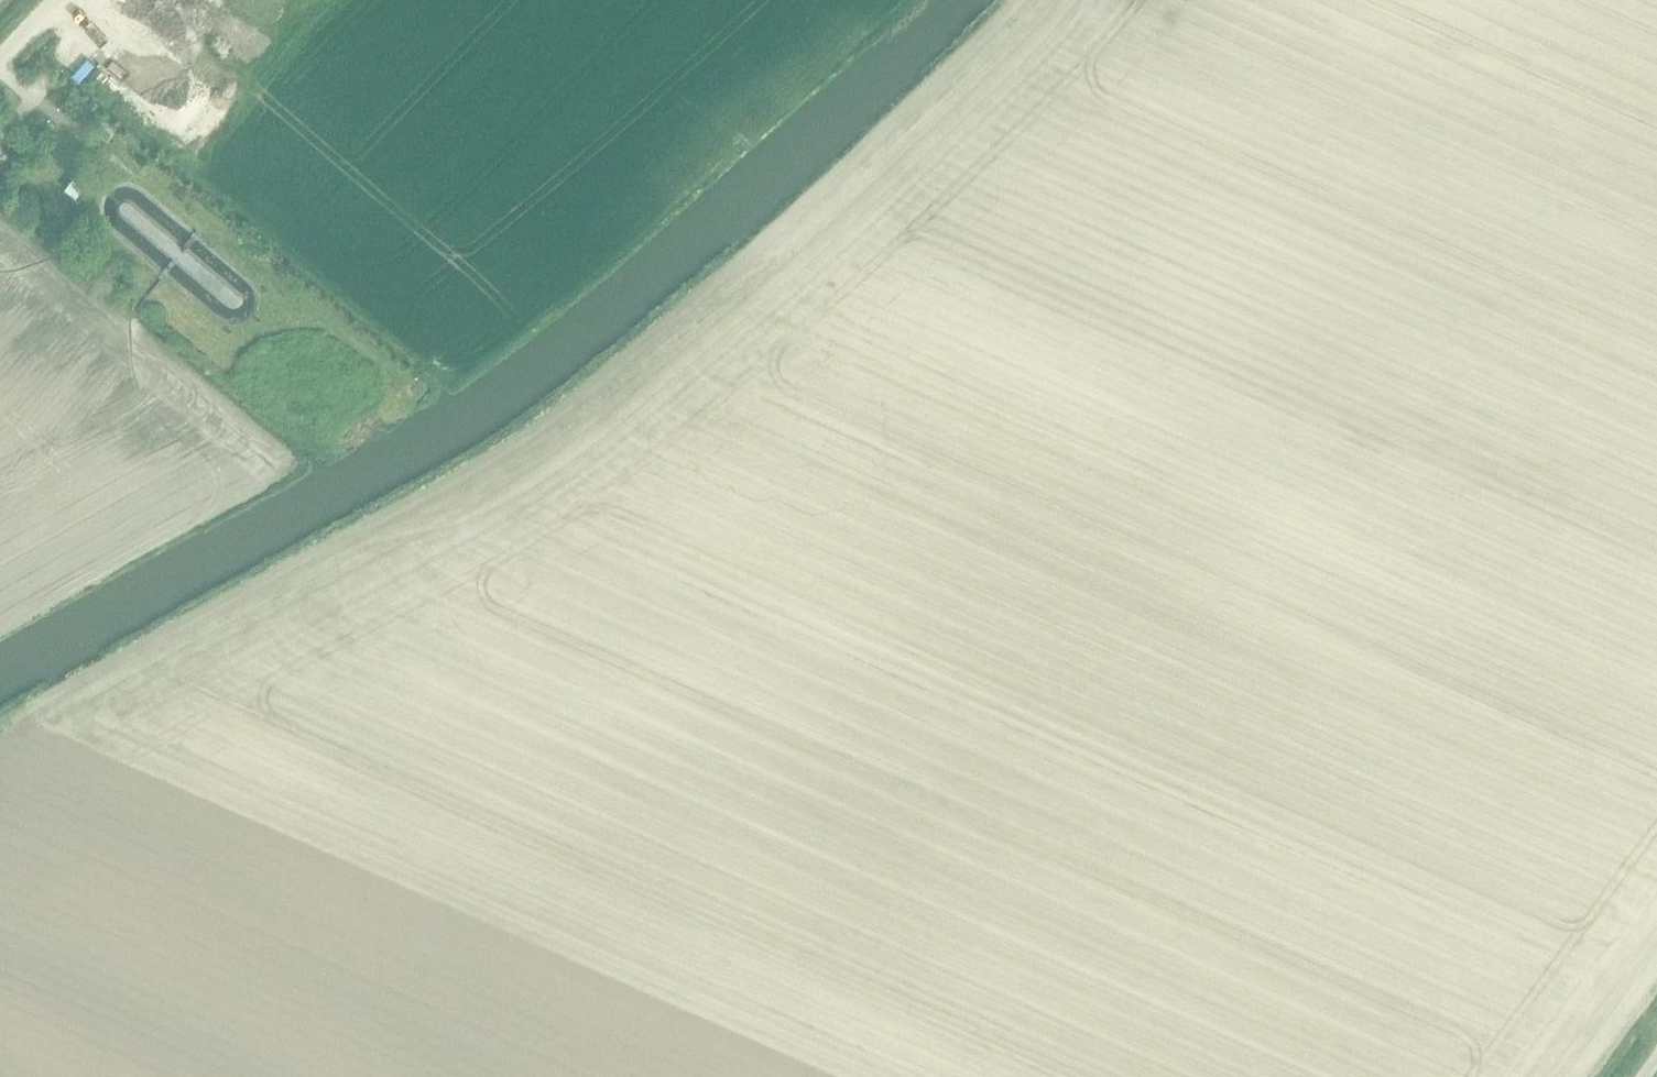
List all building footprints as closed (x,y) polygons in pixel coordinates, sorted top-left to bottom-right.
[(103,44),(104,22),(92,21),(93,7),(75,6),(73,43),(103,44)] [(66,184),(77,195),(85,187),(74,176),(66,184)] [(418,396),(408,387),(403,393),(413,401),(418,396)]
